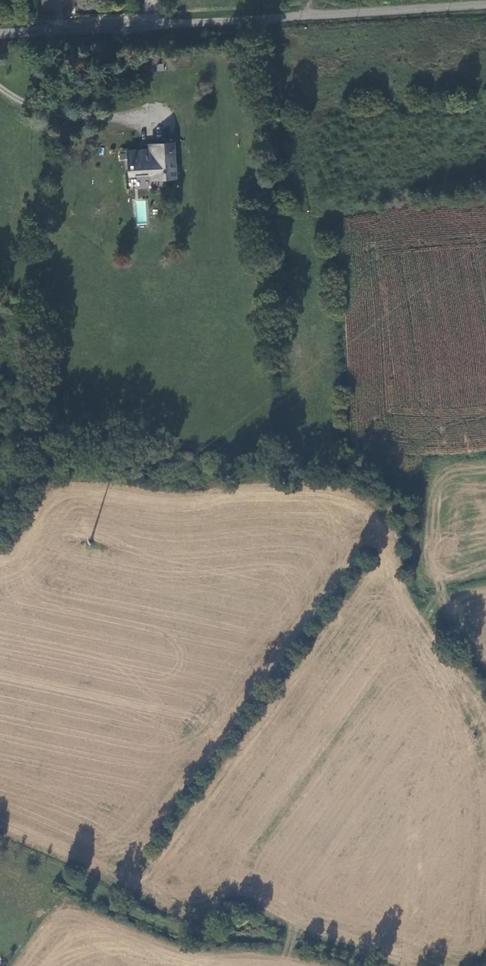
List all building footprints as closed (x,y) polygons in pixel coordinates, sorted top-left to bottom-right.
[(174,179),(171,143),(147,144),(148,149),(127,151),(127,162),(130,162),(131,175),(149,174),(150,181),(161,180),(174,179)] [(147,202),(138,201),(136,222),(145,223),(147,202)]
